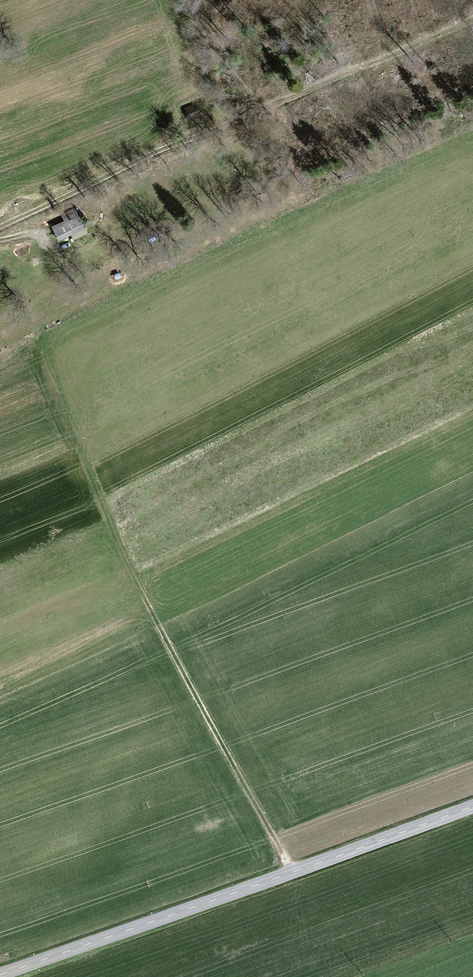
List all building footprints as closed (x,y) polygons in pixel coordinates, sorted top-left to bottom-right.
[(193,108),(185,111),(189,120),(197,117),(193,108)] [(64,223),(53,228),(59,240),(70,234),(72,239),(87,232),(76,209),(61,216),(64,223)]
